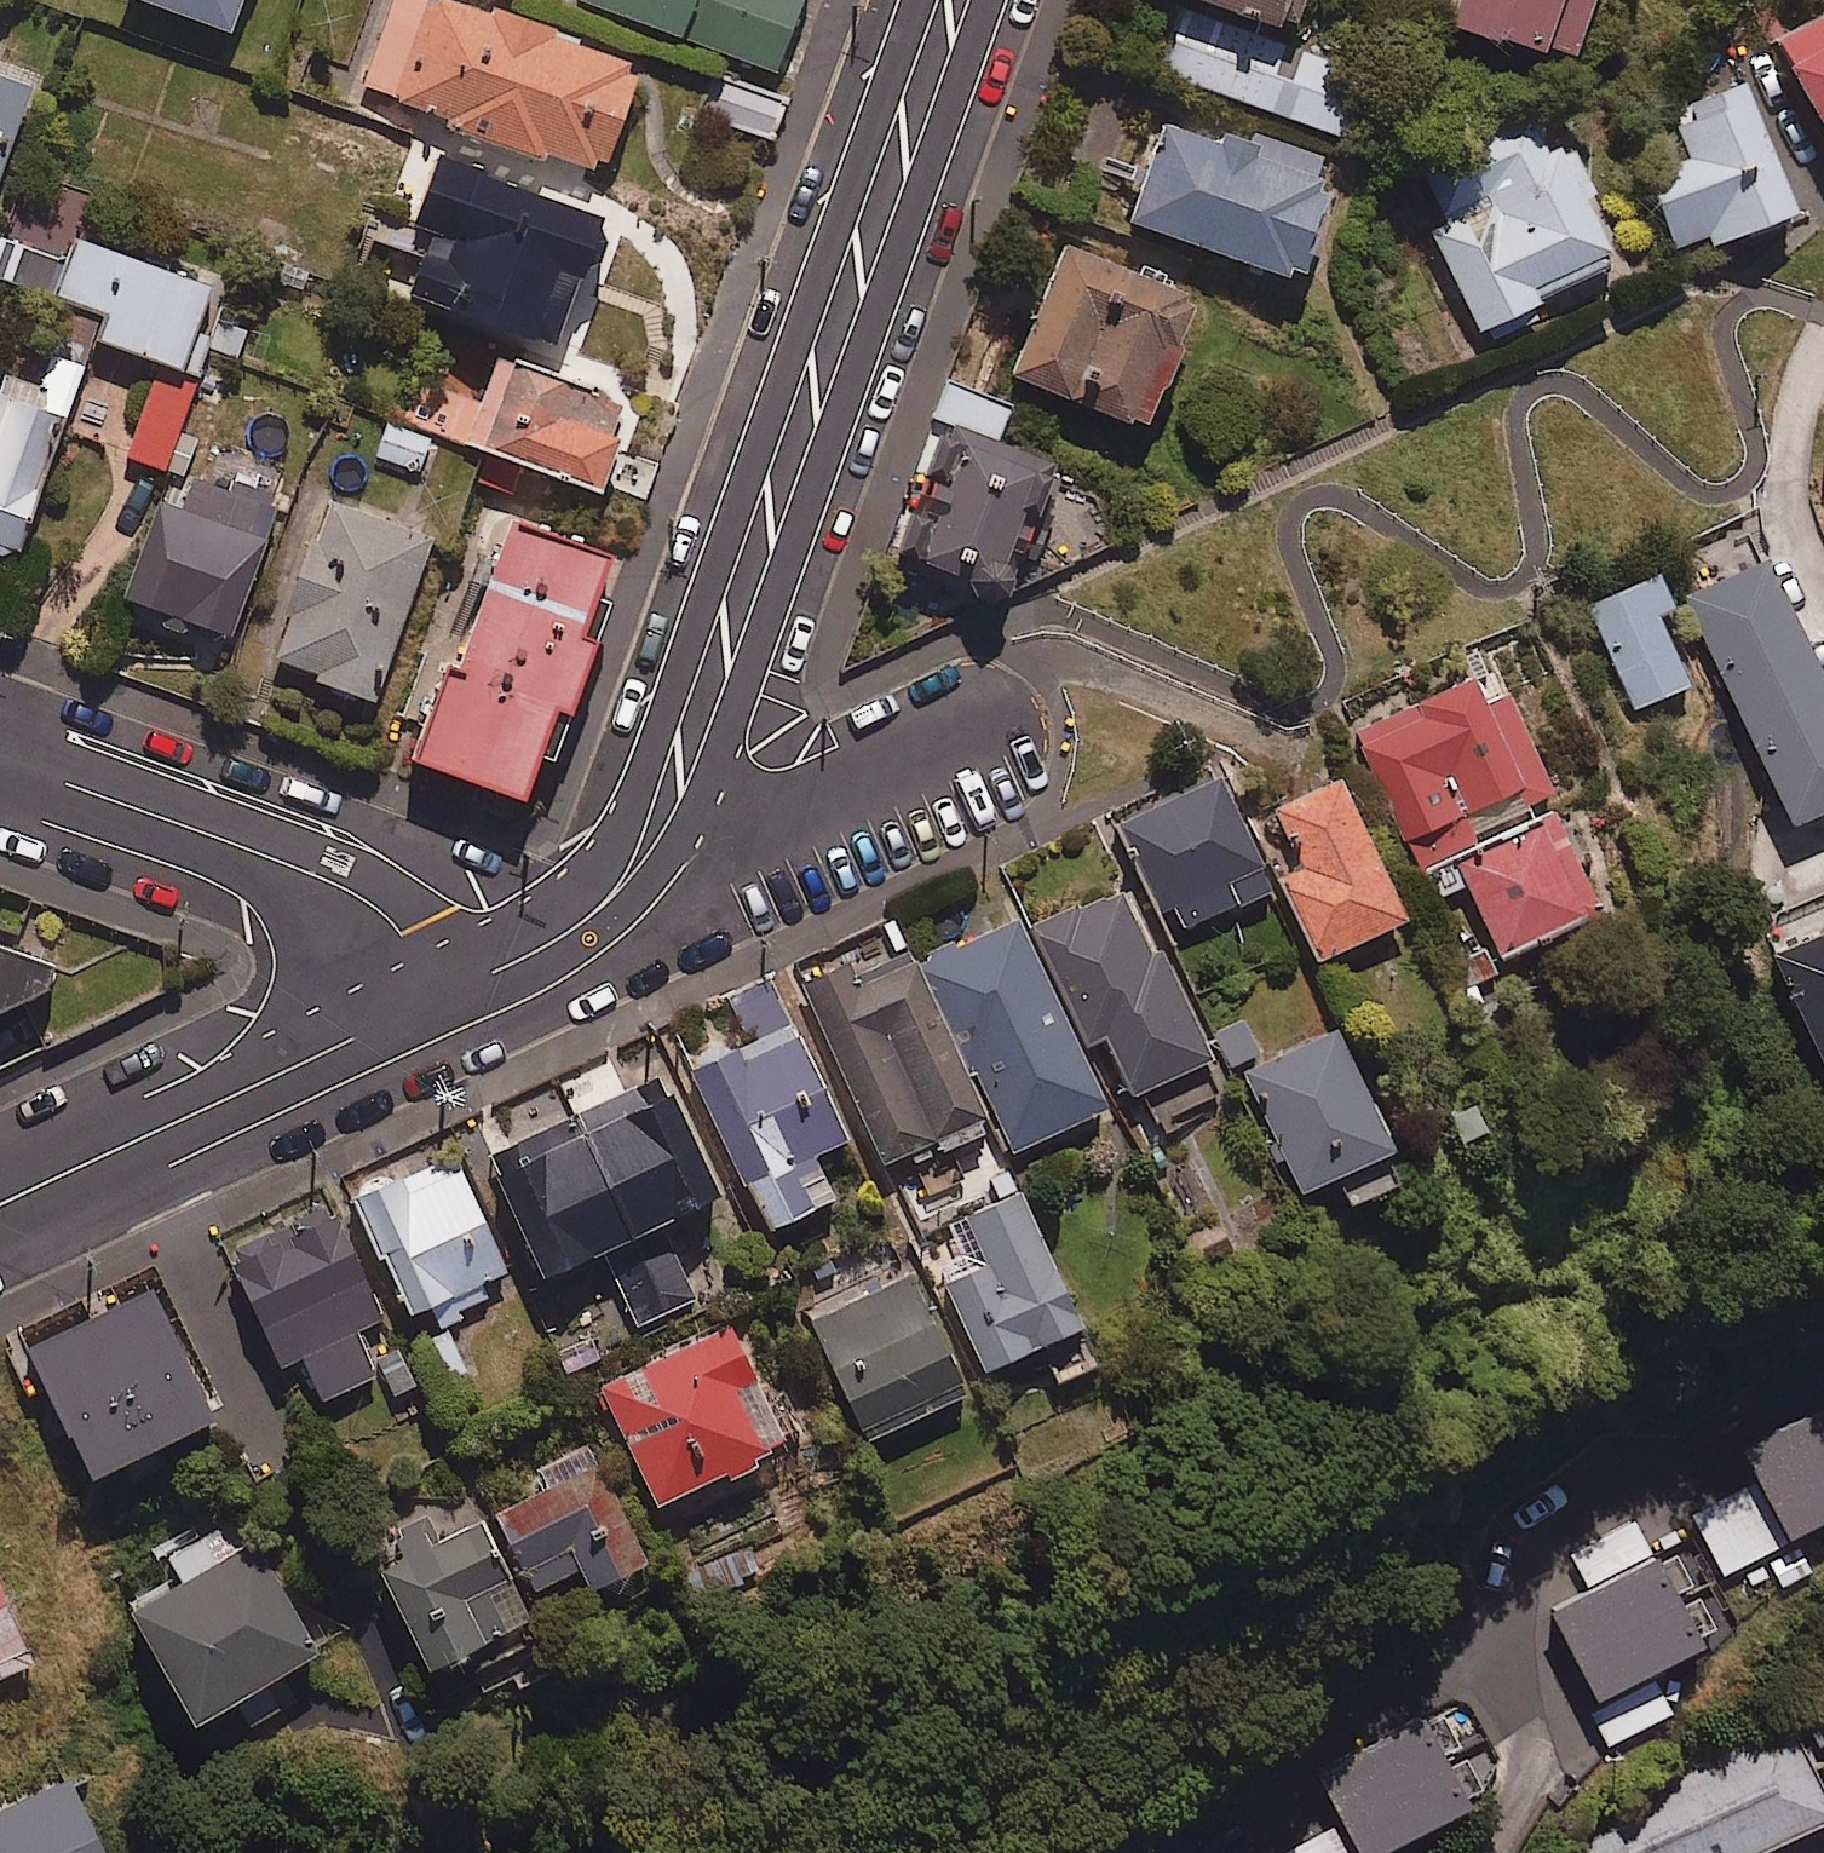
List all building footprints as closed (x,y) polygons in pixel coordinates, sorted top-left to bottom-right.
[(226,29),(237,0),(146,0),(226,29)] [(589,163),(591,157),(602,160),(633,68),(623,65),(626,55),(463,0),(386,0),(357,84),(447,115),(444,125),(543,159),(547,149),(589,163)] [(774,69),(798,0),(583,0),(774,69)] [(1289,26),(1297,0),(1210,0),(1289,26)] [(1452,18),(1568,61),(1591,0),(1458,0),(1452,18)] [(1823,130),(1823,13),(1776,37),(1823,130)] [(1265,44),(1198,20),(1178,76),(1346,135),(1368,73),(1268,37),(1265,44)] [(27,86),(0,77),(0,165),(27,86)] [(783,95),(710,80),(702,120),(775,135),(783,95)] [(1647,174),(1676,246),(1709,232),(1714,243),(1794,210),(1741,81),(1673,109),(1692,155),(1647,174)] [(1436,233),(1481,328),(1542,299),(1537,289),(1609,254),(1583,200),(1594,195),(1571,147),(1549,157),(1529,115),(1422,165),(1451,226),(1436,233)] [(1311,189),(1322,157),(1262,136),(1259,146),(1227,135),(1224,145),(1162,124),(1129,221),(1293,277),(1322,192),(1311,189)] [(598,218),(437,157),(409,231),(418,235),(397,289),(549,346),(598,218)] [(69,263),(2,239),(0,245),(0,276),(108,315),(100,338),(193,372),(205,341),(238,353),(247,329),(198,311),(207,285),(78,238),(69,263)] [(1193,299),(1063,246),(1012,373),(1142,426),(1193,299)] [(423,380),(408,422),(484,448),(474,479),(512,492),(522,462),(597,488),(627,402),(469,346),(453,391),(423,380)] [(191,383),(156,372),(129,456),(164,467),(191,383)] [(1008,403),(947,381),(934,417),(994,439),(1008,403)] [(11,558),(61,415),(0,394),(0,554),(11,558)] [(996,599),(1049,470),(944,426),(891,555),(996,599)] [(270,517),(187,488),(175,523),(151,514),(115,613),(222,651),(270,517)] [(271,655),(319,672),(315,683),(370,702),(429,534),(326,498),(271,655)] [(631,572),(505,523),(412,759),(538,808),(631,572)] [(1766,559),(1680,600),(1685,609),(1670,617),(1684,647),(1705,637),(1793,824),(1823,809),(1823,681),(1766,559)] [(1638,706),(1688,683),(1657,618),(1674,610),(1655,570),(1589,601),(1638,706)] [(1525,803),(1552,791),(1496,669),(1357,733),(1434,899),(1469,883),(1501,952),(1594,909),(1551,816),(1535,824),(1525,803)] [(1128,860),(1142,854),(1177,930),(1270,888),(1219,777),(1112,826),(1128,860)] [(1403,919),(1339,778),(1276,807),(1304,868),(1278,879),(1315,960),(1403,919)] [(1208,1055),(1115,887),(1036,931),(1095,1037),(1103,1033),(1137,1095),(1208,1055)] [(1104,1107),(1015,918),(939,954),(976,1032),(960,1040),(1012,1150),(1104,1107)] [(1777,953),(1823,1056),(1823,932),(1777,953)] [(0,943),(0,1004),(36,1016),(55,963),(0,943)] [(980,1127),(908,957),(849,982),(842,966),(807,981),(886,1167),(980,1127)] [(1478,1130),(1413,1017),(1305,1071),(1338,1139),(1354,1163),(1375,1185),(1478,1130)] [(844,1139),(790,1024),(690,1071),(765,1229),(831,1197),(810,1154),(844,1139)] [(715,1192),(658,1075),(482,1161),(547,1293),(600,1268),(592,1252),(715,1192)] [(923,1169),(898,1180),(926,1241),(952,1230),(947,1219),(994,1198),(973,1152),(925,1174),(923,1169)] [(503,1270),(453,1158),(358,1200),(409,1314),(436,1302),(443,1318),(486,1299),(478,1281),(503,1270)] [(1078,1327),(1018,1191),(961,1217),(982,1264),(943,1281),(982,1369),(1078,1327)] [(379,1317),(332,1211),(231,1256),(279,1364),(300,1355),(319,1398),(374,1373),(354,1328),(379,1317)] [(694,1297),(667,1238),(608,1265),(636,1324),(694,1297)] [(963,1395),(911,1278),(813,1322),(865,1438),(963,1395)] [(216,1414),(155,1285),(33,1342),(94,1472),(216,1414)] [(717,1475),(721,1485),(757,1468),(752,1458),(785,1442),(729,1325),(597,1388),(653,1505),(717,1475)] [(474,1392),(446,1328),(423,1338),(451,1402),(474,1392)] [(1087,1332),(1033,1358),(1048,1388),(1102,1362),(1087,1332)] [(1727,1580),(1741,1573),(1749,1589),(1771,1577),(1780,1594),(1808,1579),(1788,1539),(1823,1521),(1823,1407),(1742,1449),(1734,1432),(1668,1466),(1727,1580)] [(644,1563),(599,1464),(495,1511),(529,1588),(580,1566),(589,1587),(644,1563)] [(398,1533),(409,1555),(379,1570),(428,1671),(470,1651),(477,1666),(534,1639),(477,1522),(447,1536),(436,1514),(398,1533)] [(236,1696),(254,1728),(286,1709),(268,1677),(317,1649),(241,1516),(171,1556),(184,1578),(133,1607),(196,1719),(236,1696)] [(1586,1705),(1607,1747),(1675,1712),(1654,1670),(1703,1644),(1700,1638),(1716,1629),(1699,1597),(1683,1606),(1676,1593),(1692,1585),(1674,1551),(1658,1560),(1635,1516),(1570,1551),(1590,1587),(1548,1610),(1596,1700),(1586,1705)] [(758,1569),(739,1538),(698,1564),(717,1594),(758,1569)] [(35,1659),(0,1578),(0,1674),(35,1659)] [(1474,1699),(1357,1751),(1402,1852),(1519,1801),(1474,1699)] [(1621,1827),(1633,1852),(1779,1852),(1823,1833),(1823,1737),(1621,1827)] [(72,1775),(0,1810),(0,1846),(3,1852),(110,1852),(72,1775)] [(1228,1852),(1307,1852),(1294,1824),(1228,1852)]
